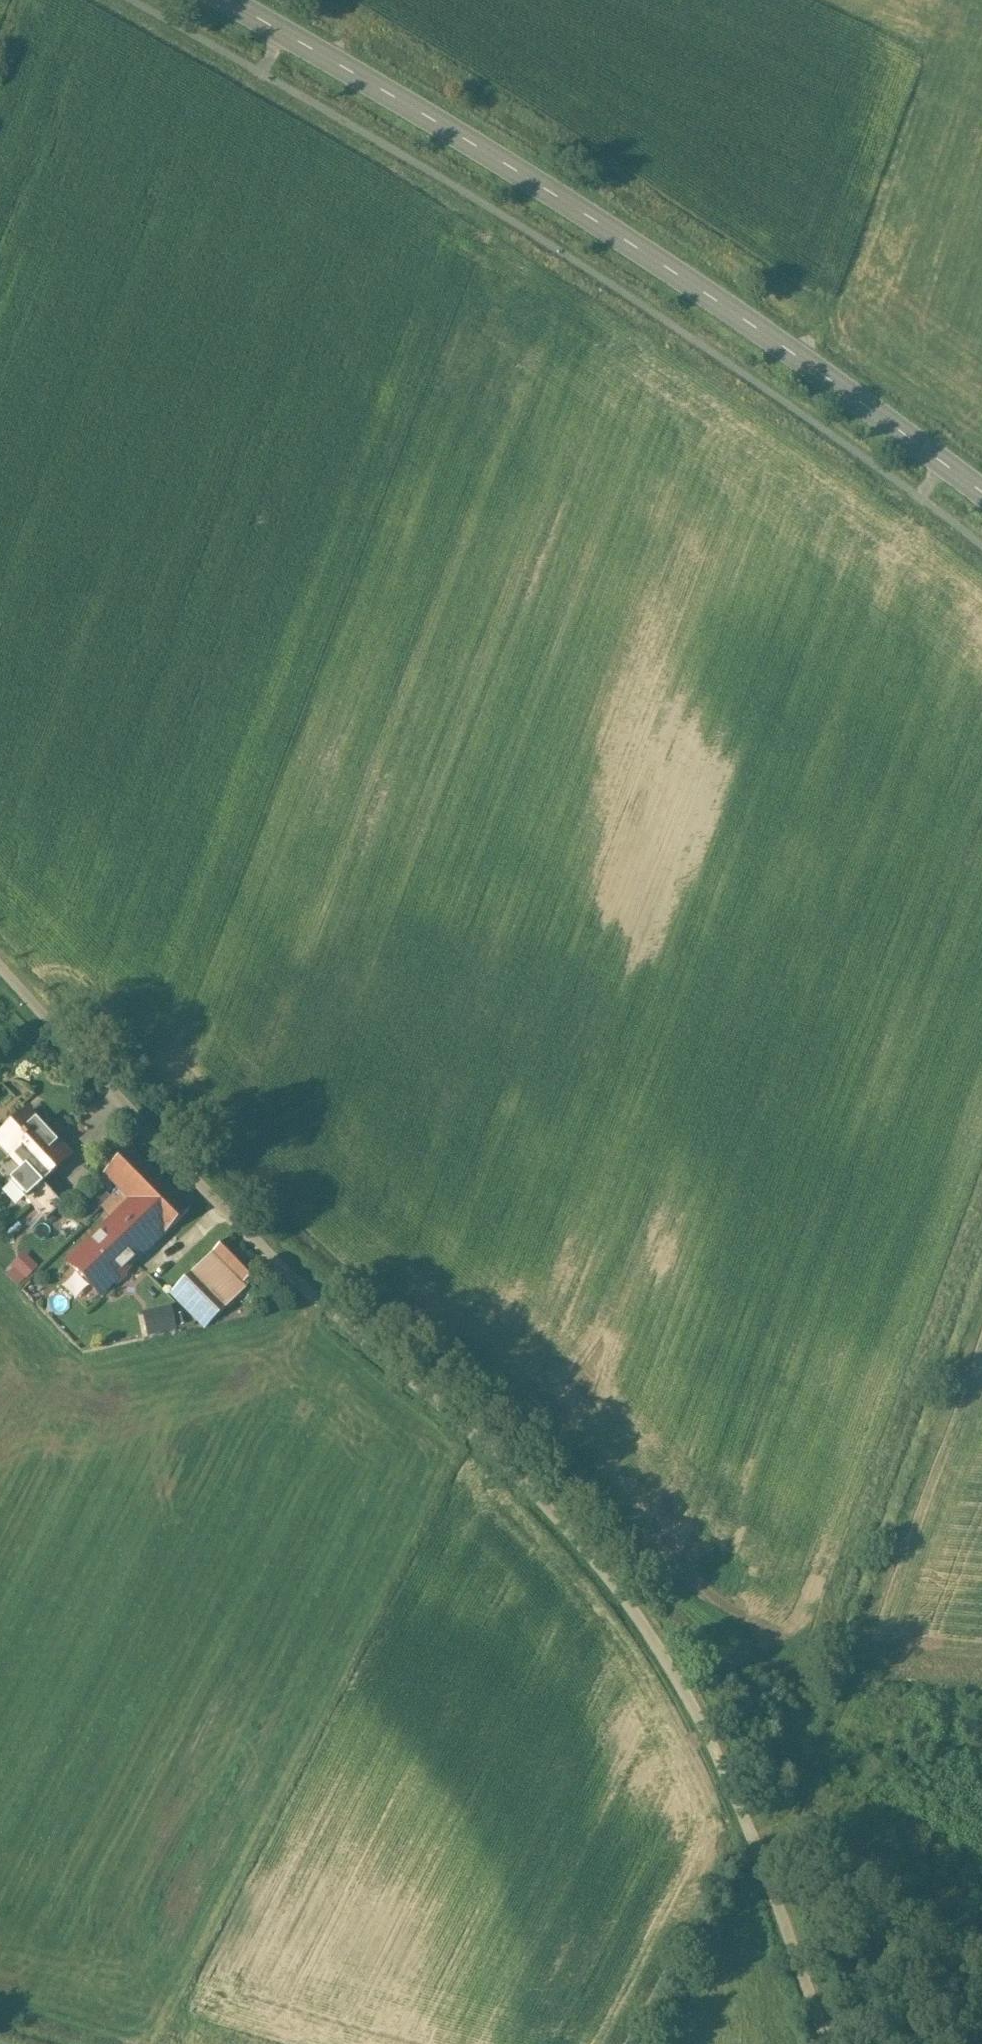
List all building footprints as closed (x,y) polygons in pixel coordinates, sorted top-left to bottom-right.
[(26,1113),(0,1137),(0,1144),(23,1169),(9,1182),(25,1200),(41,1185),(38,1181),(65,1155),(26,1113)] [(167,1188),(129,1150),(104,1174),(125,1195),(132,1202),(142,1212),(167,1188)] [(62,1207),(41,1185),(25,1200),(45,1222),(62,1207)] [(189,1211),(167,1188),(142,1212),(162,1233),(164,1235),(189,1211)] [(114,1197),(102,1209),(113,1220),(115,1218),(132,1202),(125,1195),(118,1201),(114,1197)] [(142,1212),(132,1202),(115,1218),(146,1250),(162,1233),(142,1212)] [(146,1250),(115,1218),(113,1220),(69,1264),(99,1295),(146,1250)] [(256,1271),(226,1240),(211,1254),(241,1285),(256,1271)] [(9,1274),(23,1287),(43,1266),(28,1253),(9,1274)] [(211,1254),(183,1281),(218,1316),(245,1289),(241,1285),(211,1254)] [(218,1316),(183,1281),(171,1293),(205,1328),(218,1316)]
